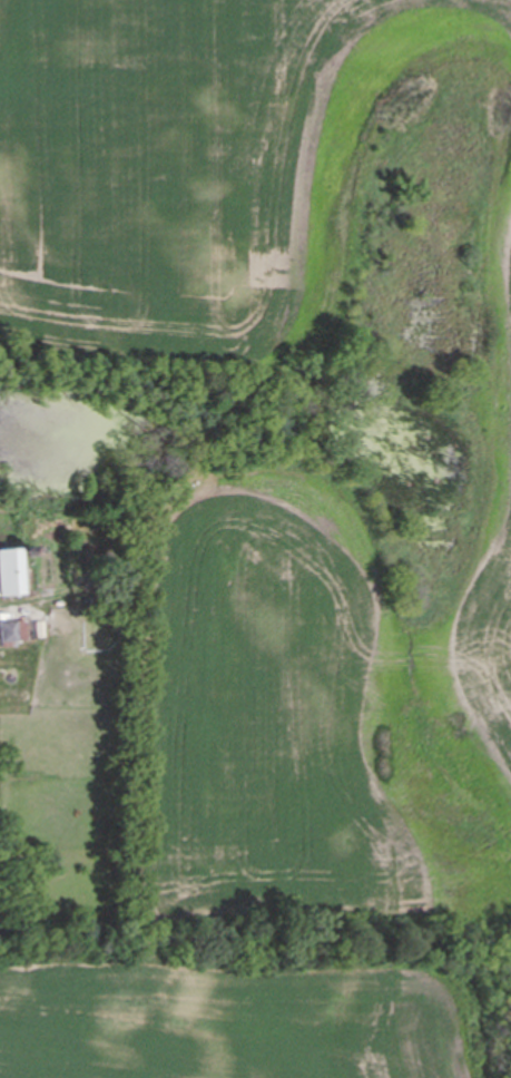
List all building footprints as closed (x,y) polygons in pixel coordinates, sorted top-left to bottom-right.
[(21,595),(19,549),(0,550),(0,596),(21,595)]
